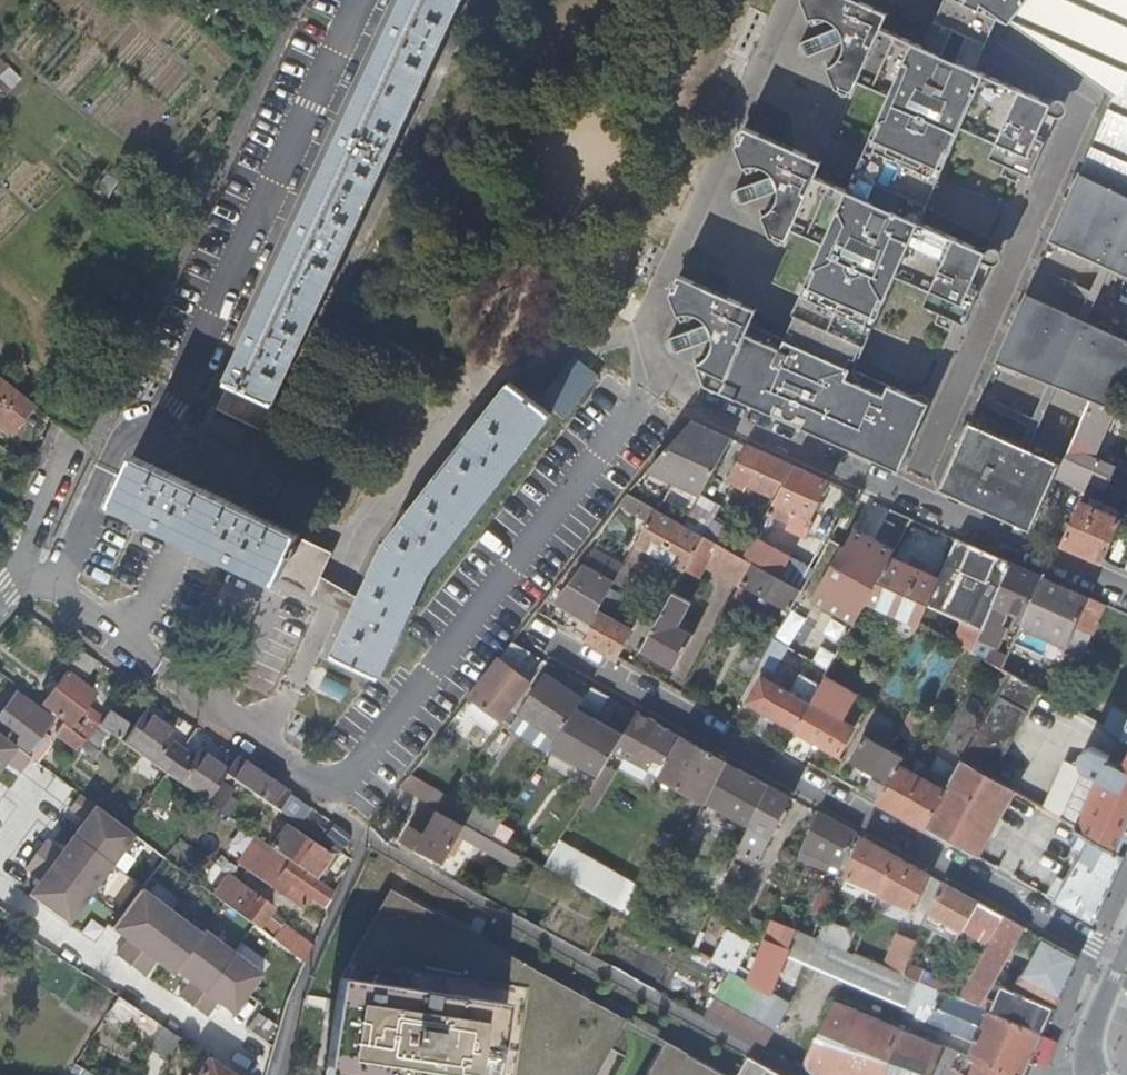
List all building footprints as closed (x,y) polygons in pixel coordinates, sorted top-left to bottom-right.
[(276,399),(461,0),(406,0),(231,378),(243,384),(233,403),(254,413),(264,394),(276,399)] [(885,26),(870,19),(877,5),(866,0),(807,0),(813,16),(821,15),(827,15),(833,16),(836,18),(839,21),(841,24),(809,36),(805,38),(802,41),(801,43),(801,46),(802,49),(804,51),(807,53),(809,53),(814,53),(847,40),(847,46),(845,50),(842,55),(836,62),(831,66),(838,85),(853,92),(860,79),(862,79),(892,93),(880,119),(889,122),(876,150),(869,165),(864,162),(859,174),(856,173),(849,188),(818,173),(815,172),(803,167),(810,152),(747,124),(738,142),(746,164),(755,162),(761,163),(766,164),(769,165),(773,168),(775,172),(740,185),(737,188),(736,191),(735,194),(736,197),(738,199),(740,200),(743,201),(747,201),(781,187),(781,191),(780,195),(778,200),(773,205),(769,209),(765,212),(773,233),(782,237),(788,239),(795,225),(826,239),(814,266),(821,270),(809,297),(790,338),(751,321),(742,317),(737,314),(743,300),(680,272),(671,291),(679,311),(690,309),(695,310),(699,311),(702,313),(706,316),(708,319),(674,331),(671,333),(669,335),(668,337),(667,340),(667,343),(668,345),(670,347),(673,348),(675,348),(714,334),(714,337),(713,342),(711,346),(709,350),(705,354),(697,360),(706,382),(709,383),(772,411),(801,424),(860,450),(864,441),(896,455),(891,464),(899,468),(929,402),(847,364),(866,322),(878,295),(886,299),(898,272),(932,288),(925,303),(941,310),(937,320),(953,327),(958,318),(965,321),(996,253),(921,219),(928,206),(924,204),(930,192),(926,189),(932,175),(945,148),(952,151),(964,124),(998,140),(992,155),(1008,162),(1004,173),(1020,180),(1024,170),(1032,173),(1062,106),(977,67),(926,44),(888,27),(885,26)] [(1012,22),(1029,0),(981,0),(1001,14),(1012,22)] [(1012,22),(1116,95),(1126,70),(1126,0),(1029,0),(1012,22)] [(0,58),(0,86),(2,90),(16,82),(2,57),(0,58)] [(1126,192),(1126,70),(1116,95),(1083,171),(1126,192)] [(1053,238),(1126,272),(1126,192),(1083,171),(1053,238)] [(1113,405),(1126,373),(1126,338),(1028,293),(998,361),(1092,397),(1093,398),(1112,406),(1113,405)] [(1081,421),(1092,397),(998,361),(969,426),(1062,464),(1070,446),(1081,421)] [(35,405),(0,377),(0,424),(11,433),(35,405)] [(261,430),(276,399),(264,394),(254,413),(233,403),(243,384),(231,378),(217,409),(261,430)] [(388,543),(377,568),(353,618),(336,656),(379,675),(431,567),(551,412),(512,383),(388,543)] [(703,496),(730,435),(683,413),(655,474),(703,496)] [(1062,464),(969,426),(943,482),(1036,521),(1058,472),(1062,464)] [(761,451),(749,445),(733,478),(746,484),(761,451)] [(1105,486),(1114,465),(1070,446),(1062,464),(1058,472),(1088,485),(1090,480),(1100,484),(1105,486)] [(761,451),(746,484),(776,497),(793,465),(761,451)] [(312,593),(330,554),(297,539),(299,534),(133,457),(113,500),(312,593)] [(776,497),(769,510),(805,525),(827,480),(793,465),(776,497)] [(1104,560),(1123,519),(1108,512),(1111,506),(1097,501),(1095,506),(1089,503),(1096,486),(1100,484),(1090,480),(1088,485),(1081,500),(1080,500),(1062,541),(1104,560)] [(655,508),(628,493),(620,505),(648,521),(655,508)] [(719,506),(700,495),(684,524),(703,535),(743,557),(752,541),(712,519),(719,506)] [(864,608),(869,597),(892,554),(912,518),(885,506),(869,539),(873,541),(853,580),(844,596),(864,608)] [(684,524),(655,508),(648,521),(635,544),(628,557),(624,564),(618,575),(629,581),(648,548),(685,569),(703,535),(684,524)] [(831,568),(853,580),(873,541),(869,539),(838,521),(817,561),(831,568)] [(743,557),(703,535),(685,569),(697,577),(705,562),(741,582),(752,562),(743,557)] [(962,647),(972,653),(983,629),(1012,562),(957,538),(939,577),(927,604),(965,621),(955,643),(962,647)] [(628,557),(635,544),(624,539),(617,551),(621,554),(628,557)] [(786,560),(752,541),(743,557),(752,562),(777,576),(786,560)] [(353,618),(377,568),(330,554),(312,593),(353,618)] [(624,564),(628,557),(621,554),(617,560),(624,564)] [(919,622),(927,604),(939,577),(892,554),(869,597),(919,622)] [(555,601),(592,621),(598,610),(611,588),(613,583),(603,576),(608,567),(595,560),(590,569),(583,565),(555,601)] [(798,627),(831,568),(817,561),(801,590),(791,609),(785,620),(798,627)] [(801,590),(777,576),(752,562),(741,582),(718,626),(725,629),(728,623),(730,625),(740,607),(748,585),(791,609),(801,590)] [(1006,608),(1024,616),(1040,580),(1042,575),(1012,562),(983,629),(994,634),(1006,608)] [(618,575),(613,583),(611,588),(622,594),(629,581),(618,575)] [(1082,612),(1089,596),(1073,589),(1071,594),(1040,580),(1024,616),(1022,621),(1068,642),(1082,612)] [(611,588),(598,610),(618,622),(623,614),(631,599),(622,594),(611,588)] [(1096,618),(1103,603),(1089,596),(1082,612),(1096,618)] [(592,621),(583,638),(616,656),(631,629),(629,628),(618,622),(598,610),(592,621)] [(1082,650),(1096,618),(1082,612),(1068,642),(1068,644),(1082,650)] [(618,622),(629,628),(633,620),(623,614),(618,622)] [(660,616),(641,650),(675,669),(693,635),(660,616)] [(788,646),(798,627),(785,620),(775,639),(788,646)] [(755,646),(767,653),(775,639),(763,632),(755,646)] [(767,653),(762,663),(774,670),(778,662),(788,646),(775,639),(767,653)] [(484,679),(470,697),(503,720),(531,682),(516,671),(530,653),(512,643),(500,658),(484,679)] [(1045,693),(1059,701),(1082,650),(1068,644),(1056,669),(1045,693)] [(985,660),(1000,668),(1005,658),(990,650),(985,660)] [(546,662),(531,682),(538,687),(520,711),(558,737),(579,706),(584,699),(549,676),(558,669),(546,662)] [(11,680),(0,672),(0,692),(11,680)] [(73,725),(96,694),(68,672),(44,703),(73,725)] [(999,695),(1027,710),(1038,690),(1011,674),(999,695)] [(819,690),(823,683),(825,680),(818,676),(814,683),(812,686),(819,690)] [(749,702),(798,729),(812,704),(763,677),(749,702)] [(787,750),(806,761),(817,741),(840,753),(854,728),(818,708),(830,686),(823,683),(819,690),(812,704),(798,729),(787,750)] [(21,695),(0,724),(0,728),(33,753),(56,722),(21,695)] [(963,761),(991,776),(1027,710),(999,695),(963,761)] [(1124,705),(1114,700),(1111,705),(1112,706),(1103,726),(1126,739),(1126,699),(1124,705)] [(854,713),(866,720),(872,709),(860,702),(854,713)] [(558,737),(552,746),(600,774),(614,750),(625,734),(579,706),(558,737)] [(100,725),(118,738),(129,722),(111,709),(102,722),(100,725)] [(176,731),(145,710),(124,742),(208,799),(227,773),(248,787),(276,806),(287,791),(238,758),(231,769),(199,747),(193,756),(170,740),(176,731)] [(864,793),(878,800),(898,764),(923,719),(911,712),(895,741),(881,733),(877,741),(865,735),(851,759),(875,772),(864,793)] [(600,774),(592,787),(603,794),(625,757),(635,762),(660,776),(705,801),(726,761),(681,737),(657,723),(638,713),(625,734),(614,750),(600,774)] [(80,733),(89,740),(100,725),(102,722),(92,715),(80,733)] [(78,749),(85,739),(79,734),(74,730),(66,740),(78,749)] [(88,741),(89,740),(80,733),(79,734),(85,739),(88,741)] [(0,734),(0,772),(9,761),(24,773),(34,760),(0,734)] [(490,739),(485,745),(492,750),(496,744),(490,739)] [(1125,852),(1126,848),(1126,761),(1093,746),(1062,817),(1084,830),(1125,852)] [(954,775),(961,760),(951,754),(943,769),(954,775)] [(926,827),(977,855),(1013,789),(991,776),(963,761),(961,760),(954,775),(946,791),(926,827)] [(726,761),(705,801),(750,825),(769,785),(726,761)] [(878,800),(926,827),(946,791),(927,780),(930,774),(921,769),(917,775),(898,764),(878,800)] [(227,773),(208,799),(229,816),(248,787),(227,773)] [(410,774),(400,787),(465,823),(482,833),(505,845),(514,830),(410,774)] [(750,825),(738,853),(759,861),(789,796),(769,785),(750,825)] [(136,836),(84,796),(74,809),(90,821),(64,854),(49,842),(28,868),(44,880),(32,896),(68,924),(136,836)] [(482,833),(465,823),(464,825),(424,803),(417,813),(422,816),(419,821),(415,819),(403,838),(444,861),(459,834),(476,843),(482,833)] [(856,834),(818,812),(802,849),(842,867),(856,834)] [(289,824),(273,847),(280,852),(311,873),(320,860),(323,862),(330,852),(289,824)] [(1094,921),(1125,852),(1084,830),(1075,847),(1081,851),(1066,879),(1059,876),(1048,895),(1094,921)] [(676,840),(683,843),(686,838),(679,834),(676,840)] [(847,877),(881,891),(896,855),(864,838),(847,877)] [(543,866),(615,908),(626,914),(627,913),(641,889),(610,871),(598,863),(559,841),(543,866)] [(799,857),(839,875),(842,867),(802,849),(799,857)] [(324,904),(334,889),(311,873),(280,852),(271,866),(264,861),(257,873),(263,878),(276,886),(283,876),(292,882),(285,893),(303,905),(310,894),(324,904)] [(881,891),(879,895),(915,910),(930,874),(896,855),(881,891)] [(227,871),(213,894),(258,927),(265,916),(273,905),(227,871)] [(942,881),(930,912),(989,944),(1005,916),(942,881)] [(327,1069),(368,1074),(593,1074),(626,1020),(623,1019),(627,1011),(606,999),(601,1006),(395,891),(392,896),(387,894),(377,912),(381,915),(344,981),(344,983),(342,983),(339,999),(341,999),(332,1056),(329,1055),(327,1069)] [(204,936),(144,893),(118,929),(134,941),(122,958),(147,977),(159,961),(177,975),(179,972),(193,982),(181,999),(210,1020),(222,1004),(237,1014),(265,976),(206,933),(204,936)] [(642,921),(648,924),(654,914),(647,910),(642,921)] [(265,916),(258,927),(304,961),(309,947),(286,930),(265,916)] [(989,944),(982,957),(1001,966),(1023,926),(1005,916),(989,944)] [(784,954),(795,928),(773,919),(748,974),(746,979),(746,980),(767,991),(784,954)] [(820,920),(813,935),(838,946),(845,930),(820,920)] [(813,935),(795,928),(784,954),(907,1007),(919,979),(904,973),(903,973),(884,965),(838,946),(813,935)] [(713,960),(731,971),(734,973),(750,943),(729,931),(713,960)] [(897,933),(884,965),(903,973),(916,940),(897,933)] [(1021,980),(1058,1001),(1080,955),(1043,936),(1021,980)] [(965,986),(959,997),(1044,1033),(1055,1007),(1003,985),(997,1000),(990,997),(987,1003),(982,1001),(1001,966),(982,957),(965,986)] [(909,962),(904,973),(919,979),(944,990),(959,997),(965,986),(909,962)] [(705,1017),(763,1049),(773,1031),(802,1011),(767,991),(746,980),(746,979),(741,977),(734,973),(731,971),(705,1017)] [(944,990),(931,1022),(978,1042),(971,1057),(978,1060),(1015,1074),(1025,1074),(1044,1033),(959,997),(944,990)] [(943,1045),(834,998),(805,1058),(807,1066),(813,1074),(817,1074),(930,1074),(943,1045)] [(665,1042),(645,1074),(724,1074),(665,1042)] [(210,1056),(197,1074),(239,1074),(210,1056)] [(750,1056),(739,1074),(783,1074),(750,1056)] [(978,1060),(972,1074),(1015,1074),(978,1060)]
